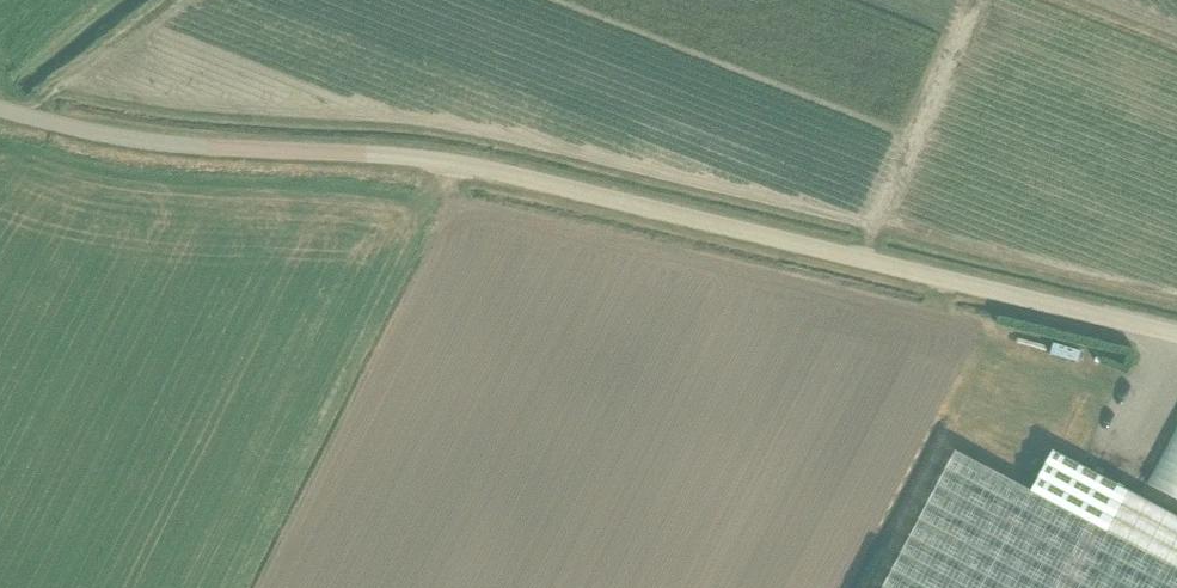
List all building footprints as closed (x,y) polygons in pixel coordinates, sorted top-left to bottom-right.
[(1052,450),(1031,490),(955,450),(943,471),(881,587),(1176,587),(1176,517),(1052,450)] [(1161,488),(1176,496),(1176,456),(1161,488)]
